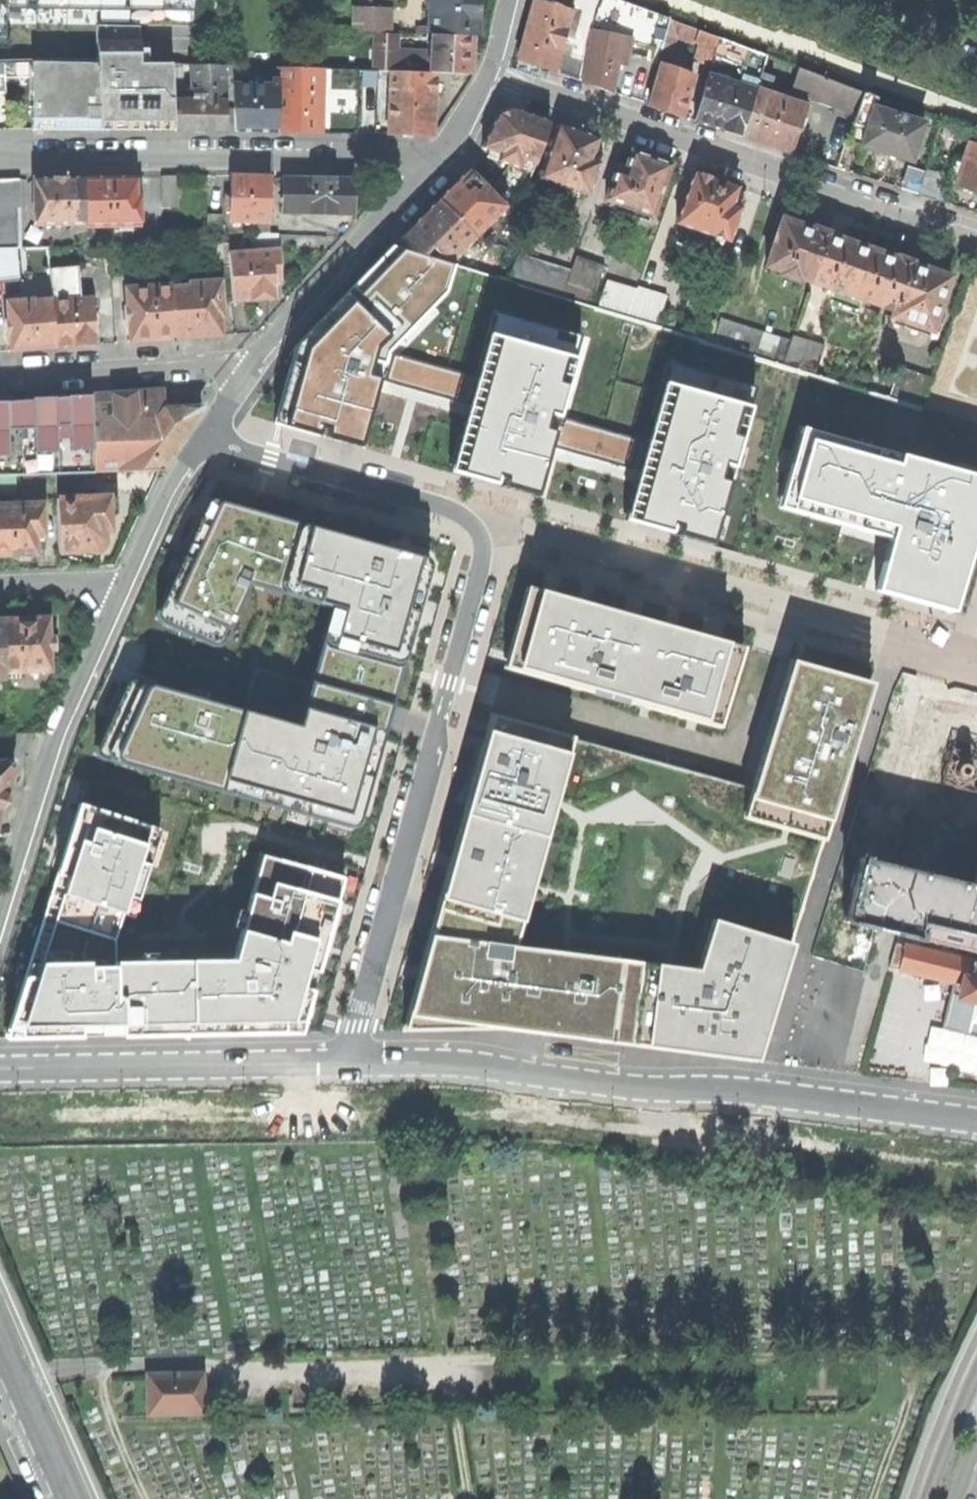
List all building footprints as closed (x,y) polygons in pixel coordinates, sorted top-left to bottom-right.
[(6,10),(194,11),(194,0),(6,0),(6,10)] [(431,30),(478,32),(480,4),(480,0),(432,0),(431,30)] [(518,59),(555,71),(558,55),(570,11),(538,0),(534,0),(527,26),(518,59)] [(593,32),(621,38),(621,35),(663,43),(669,19),(615,0),(599,0),(590,32),(593,32)] [(356,6),(355,31),(375,31),(391,32),(392,7),(356,6)] [(660,66),(666,68),(675,40),(678,40),(683,37),(698,44),(693,60),(710,65),(718,37),(669,19),(663,43),(657,65),(660,66)] [(98,25),(98,64),(141,64),(141,25),(98,25)] [(375,31),(373,69),(378,69),(392,70),(431,72),(432,51),(397,50),(398,32),(391,32),(375,31)] [(598,87),(612,92),(621,38),(593,32),(582,80),(598,87)] [(432,51),(431,72),(436,72),(471,74),(472,56),(474,35),(433,33),(432,51)] [(714,56),(743,66),(745,61),(747,62),(751,50),(720,39),(714,56)] [(767,56),(751,50),(747,62),(745,61),(743,66),(740,75),(742,79),(758,84),(761,73),(767,56)] [(567,57),(558,55),(555,71),(578,79),(582,62),(567,57)] [(32,62),(4,63),(5,82),(31,80),(32,62)] [(98,64),(32,62),(31,80),(31,130),(62,129),(99,128),(98,64)] [(98,64),(99,128),(165,127),(174,127),(174,101),(173,79),(173,63),(141,64),(98,64)] [(186,64),(173,63),(173,79),(186,79),(186,64)] [(234,74),(234,64),(192,65),(192,100),(174,101),(174,127),(174,130),(206,130),(225,130),(225,74),(234,74)] [(660,66),(648,104),(665,110),(681,115),(692,77),(666,68),(660,66)] [(279,79),(278,131),(321,132),(322,68),(280,67),(279,79)] [(333,68),(322,68),(321,132),(336,132),(357,133),(358,88),(333,88),(333,68)] [(333,68),(333,88),(358,88),(362,89),(362,69),(333,68)] [(362,69),(362,89),(378,89),(378,69),(373,69),(362,69)] [(802,69),(796,88),(820,97),(818,101),(831,106),(831,105),(856,113),(863,93),(802,69)] [(392,70),(389,133),(433,135),(435,104),(436,72),(431,72),(392,70)] [(772,77),(761,73),(758,84),(756,89),(766,92),(772,77)] [(707,76),(695,121),(721,129),(741,136),(756,91),(707,76)] [(235,85),(235,131),(256,131),(278,131),(279,79),(273,79),(273,85),(235,85)] [(756,91),(741,136),(767,145),(788,152),(797,123),(803,105),(766,92),(756,89),(756,91)] [(856,113),(853,122),(867,127),(873,109),(877,98),(863,93),(856,113)] [(802,125),(809,107),(803,105),(797,123),(802,125)] [(867,127),(861,146),(887,154),(910,162),(923,125),(873,109),(867,127)] [(487,156),(532,172),(549,123),(511,110),(497,115),(490,130),(482,147),(489,150),(487,156)] [(867,127),(853,122),(847,141),(861,146),(867,127)] [(558,126),(541,179),(587,194),(602,151),(594,148),(597,139),(577,132),(558,126)] [(955,185),(976,192),(976,145),(969,143),(955,185)] [(616,170),(606,200),(652,216),(671,165),(652,158),(632,151),(624,173),(616,170)] [(908,168),(901,189),(918,194),(925,173),(921,172),(921,171),(912,168),(912,169),(908,168)] [(454,186),(438,201),(474,237),(504,208),(468,171),(454,186)] [(925,173),(918,194),(935,199),(942,177),(925,171),(925,173)] [(505,173),(495,184),(521,205),(525,190),(505,173)] [(694,173),(677,223),(729,241),(744,199),(735,196),(737,188),(716,181),(694,173)] [(272,221),(272,176),(253,175),(231,175),(231,220),(272,221)] [(86,226),(141,225),(140,195),(136,195),(136,176),(109,177),(85,177),(86,223),(86,226)] [(161,176),(162,206),(178,205),(178,176),(161,176)] [(284,176),(283,211),(352,214),(353,196),(353,179),(284,176)] [(35,224),(86,223),(85,177),(58,178),(34,178),(35,224)] [(18,247),(20,247),(19,179),(0,179),(0,248),(18,247)] [(399,239),(412,252),(420,255),(429,246),(437,254),(453,259),(474,237),(438,201),(422,216),(399,239)] [(216,243),(222,243),(221,213),(207,214),(208,243),(216,243)] [(811,283),(828,236),(828,234),(813,229),(813,230),(798,225),(781,219),(764,267),(780,272),(779,275),(797,281),(798,279),(811,283)] [(255,237),(256,251),(280,249),(279,233),(259,233),(255,237)] [(864,248),(828,236),(811,283),(882,308),(899,260),(864,248)] [(218,267),(230,266),(229,253),(229,242),(222,243),(216,243),(218,267)] [(18,247),(0,248),(0,277),(20,275),(18,248),(18,247)] [(230,266),(233,302),(273,298),(275,295),(274,280),(282,280),(281,264),(280,249),(256,251),(229,253),(230,266)] [(311,347),(286,428),(361,448),(381,380),(385,365),(393,354),(447,297),(458,267),(404,251),(311,347)] [(517,255),(508,281),(562,297),(566,284),(571,271),(517,255)] [(571,271),(566,284),(595,292),(604,266),(576,257),(571,271)] [(899,260),(882,308),(893,312),(891,318),(932,333),(951,278),(928,270),(899,260)] [(53,301),(78,299),(76,266),(50,268),(52,298),(53,301)] [(607,280),(598,307),(627,317),(636,289),(607,280)] [(172,288),(175,338),(198,337),(221,335),(220,317),(223,317),(221,281),(189,283),(189,285),(172,287),(172,288)] [(592,305),(595,292),(566,284),(562,297),(592,305)] [(129,322),(130,341),(153,340),(175,338),(172,288),(157,289),(156,286),(127,288),(128,308),(125,308),(126,322),(129,322)] [(627,317),(655,326),(665,295),(637,286),(636,289),(627,317)] [(10,333),(11,350),(32,349),(56,347),(53,301),(52,298),(7,302),(9,321),(6,321),(7,334),(10,333)] [(53,301),(56,347),(75,346),(96,344),(93,298),(78,299),(53,301)] [(586,333),(494,310),(476,377),(469,405),(451,473),(534,496),(550,445),(560,417),(586,333)] [(721,321),(714,343),(783,364),(790,342),(721,321)] [(790,342),(783,364),(817,374),(826,347),(792,337),(790,342)] [(385,365),(381,380),(469,405),(476,377),(393,354),(385,365)] [(640,471),(626,518),(710,542),(756,388),(672,363),(649,443),(640,471)] [(900,367),(890,397),(922,406),(931,377),(900,367)] [(92,474),(159,472),(204,408),(164,409),(164,391),(124,394),(90,397),(92,474)] [(92,474),(90,397),(30,402),(0,405),(0,477),(16,476),(55,475),(85,474),(92,474)] [(649,443),(560,417),(550,445),(640,471),(649,443)] [(878,587),(944,607),(976,493),(976,469),(798,417),(776,493),(895,527),(878,587)] [(85,474),(55,475),(56,493),(85,492),(85,474)] [(16,476),(0,477),(0,495),(17,494),(16,476)] [(57,499),(59,553),(71,553),(83,553),(84,554),(94,553),(99,552),(102,549),(104,545),(104,531),(109,531),(109,517),(118,517),(117,499),(109,499),(109,497),(57,499)] [(121,692),(97,746),(120,751),(117,762),(176,778),(179,768),(276,795),(273,805),(347,826),(353,826),(358,821),(392,697),(414,617),(428,565),(428,558),(423,554),(320,527),(256,511),(217,500),(211,501),(207,504),(189,544),(193,546),(188,557),(184,555),(174,577),(162,603),(171,607),(164,623),(211,644),(217,628),(227,632),(249,583),(265,588),(268,577),(320,592),(317,602),(343,609),(330,655),(319,652),(311,682),(255,666),(243,710),(138,681),(131,695),(121,692)] [(1,557),(11,556),(12,558),(14,560),(28,560),(33,558),(37,555),(36,536),(44,536),(43,503),(0,504),(0,557),(1,557)] [(505,667),(718,727),(743,648),(527,588),(505,667)] [(3,619),(6,677),(7,677),(7,669),(18,668),(18,672),(49,671),(51,668),(50,650),(55,649),(55,636),(49,636),(49,616),(46,617),(45,615),(44,613),(27,613),(25,615),(25,617),(22,617),(22,618),(13,619),(3,619)] [(790,661),(751,788),(747,786),(600,745),(587,741),(576,738),(567,736),(564,735),(560,734),(528,725),(491,715),(435,915),(403,1030),(497,1028),(507,1028),(514,1029),(524,1031),(538,1032),(553,1034),(586,1039),(609,1042),(634,1045),(639,1046),(644,1046),(700,1053),(708,1055),(755,1061),(767,1021),(773,1002),(777,988),(782,973),(786,960),(791,942),(793,936),(795,930),(806,893),(809,884),(814,866),(817,858),(827,827),(831,811),(865,703),(871,683),(790,661)] [(0,758),(0,829),(8,803),(18,771),(17,765),(7,756),(0,758)] [(954,767),(953,773),(956,778),(961,781),(967,780),(971,775),(972,770),(969,765),(964,762),(958,763),(954,767)] [(26,977),(7,1038),(30,1037),(105,1036),(142,1035),(300,1032),(311,990),(301,988),(311,952),(321,954),(323,947),(313,945),(323,909),(333,912),(336,901),(327,898),(333,875),(262,855),(248,906),(233,960),(115,962),(115,939),(129,897),(138,899),(149,865),(139,862),(144,847),(153,850),(160,830),(81,804),(53,891),(63,894),(36,978),(26,977)] [(843,921),(916,939),(916,937),(976,952),(976,870),(973,886),(858,859),(843,921)] [(895,944),(889,968),(899,970),(952,983),(949,995),(941,1029),(976,1037),(976,964),(968,961),(905,946),(895,944)] [(148,1374),(149,1414),(204,1413),(203,1373),(148,1374)]
